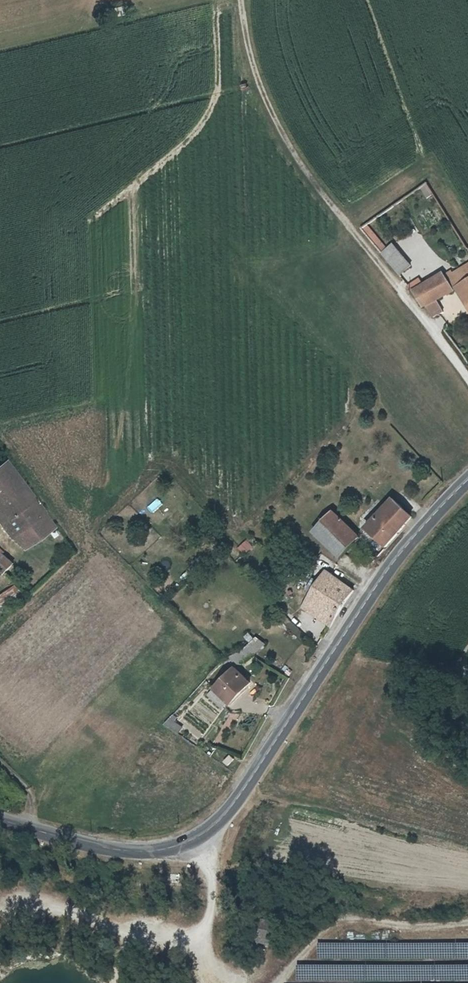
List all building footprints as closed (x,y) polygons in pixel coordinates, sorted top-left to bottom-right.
[(113,8),(115,16),(122,15),(121,7),(113,8)] [(428,184),(421,189),(429,200),(435,195),(428,184)] [(369,226),(364,229),(382,251),(386,248),(369,226)] [(384,252),(402,276),(413,267),(395,243),(384,252)] [(414,290),(415,292),(422,300),(427,305),(438,300),(457,290),(464,285),(467,283),(467,262),(453,272),(452,270),(444,275),(442,272),(423,284),(414,290)] [(412,288),(414,290),(423,284),(420,279),(410,285),(412,288)] [(467,308),(467,283),(464,285),(457,290),(467,308)] [(445,311),(438,300),(427,305),(435,316),(445,311)] [(25,486),(6,460),(0,465),(0,504),(25,486)] [(25,486),(0,504),(0,509),(6,518),(0,521),(10,535),(22,547),(52,525),(25,486)] [(367,526),(389,548),(417,519),(395,497),(367,526)] [(154,514),(164,504),(158,498),(148,508),(154,514)] [(313,534),(340,559),(361,537),(334,512),(313,534)] [(248,540),(239,549),(245,556),(254,547),(248,540)] [(5,572),(13,562),(0,551),(0,568),(5,572)] [(303,610),(332,628),(356,590),(327,572),(303,610)] [(27,597),(15,587),(0,597),(0,604),(1,606),(15,596),(20,604),(27,597)] [(244,649),(255,655),(267,643),(257,636),(244,649)] [(255,655),(244,649),(231,657),(238,664),(255,655)] [(236,665),(214,689),(228,702),(232,705),(255,682),(236,665)] [(228,702),(214,689),(208,694),(223,708),(228,702)] [(185,726),(173,716),(167,724),(179,733),(185,726)] [(232,753),(225,761),(228,765),(236,757),(232,753)] [(279,921),(265,919),(263,932),(277,934),(279,921)]
